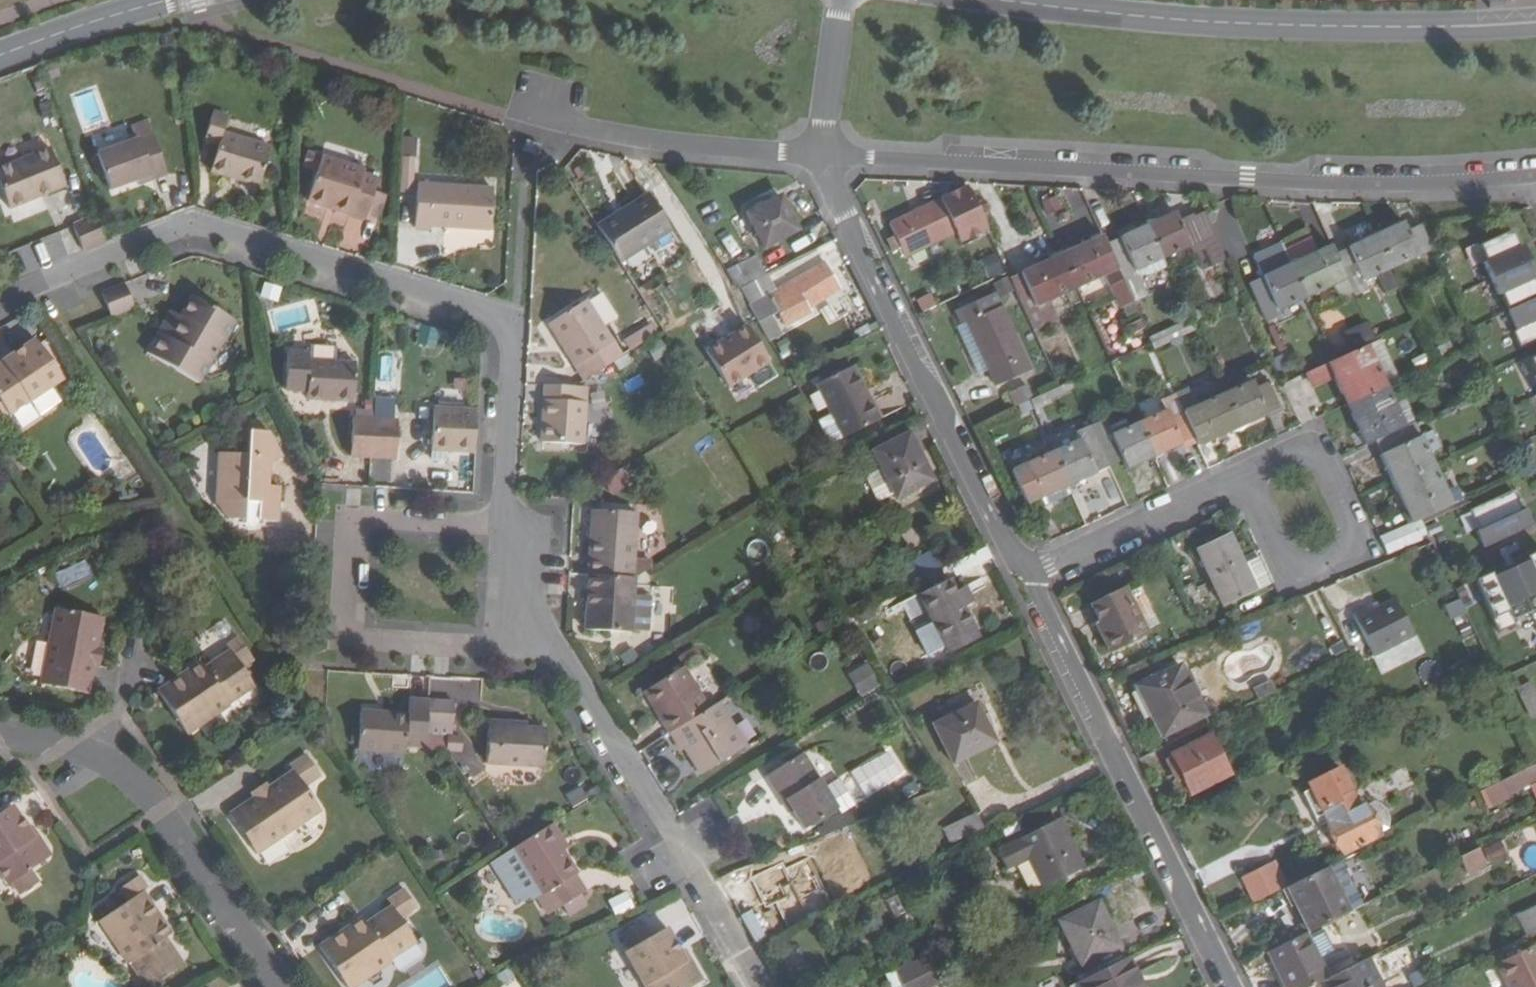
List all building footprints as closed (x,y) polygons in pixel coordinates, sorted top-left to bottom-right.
[(214,112),(204,140),(219,145),(212,170),(259,185),(271,148),(224,132),(228,117),(214,112)] [(110,189),(137,179),(152,174),(153,179),(167,174),(149,122),(132,128),(136,141),(98,154),(110,189)] [(402,136),(401,154),(416,155),(417,137),(402,136)] [(529,140),(524,148),(537,156),(542,147),(529,140)] [(9,208),(64,187),(50,149),(0,169),(0,185),(9,208)] [(318,171),(322,157),(308,153),(304,167),(318,171)] [(414,156),(404,156),(402,192),(412,192),(414,156)] [(318,171),(309,201),(367,218),(367,216),(375,191),(379,178),(364,174),(365,169),(322,157),(318,171)] [(139,184),(153,179),(152,174),(137,179),(139,184)] [(418,185),(415,227),(432,228),(432,224),(492,228),(494,189),(418,185)] [(986,229),(967,187),(889,222),(894,233),(884,238),(891,252),(902,248),(905,255),(955,232),(959,242),(986,229)] [(389,196),(375,191),(367,216),(381,220),(389,196)] [(649,194),(598,227),(620,262),(672,229),(649,194)] [(748,212),(764,246),(799,229),(782,197),(748,212)] [(1175,212),(1148,224),(1163,256),(1190,244),(1202,269),(1226,258),(1205,212),(1194,217),(1193,215),(1180,221),(1175,212)] [(107,241),(98,216),(73,226),(84,250),(107,241)] [(1390,267),(1432,249),(1420,223),(1407,229),(1404,222),(1376,234),(1390,267)] [(1148,224),(1106,243),(1129,294),(1143,288),(1134,269),(1163,256),(1148,224)] [(1476,247),(1484,262),(1481,263),(1496,296),(1499,294),(1516,330),(1512,332),(1520,348),(1535,341),(1535,291),(1530,279),(1535,277),(1519,245),(1515,247),(1507,231),(1476,247)] [(1364,279),(1377,273),(1390,267),(1376,234),(1334,253),(1352,292),(1353,294),(1368,287),(1364,279)] [(1118,308),(1132,301),(1129,294),(1106,243),(1103,236),(1062,254),(1076,285),(1103,273),(1118,308)] [(1291,263),(1317,252),(1311,236),(1285,247),(1291,263)] [(1330,246),(1317,252),(1291,263),(1306,295),(1333,283),(1339,297),(1352,292),(1334,253),(1330,246)] [(1258,260),(1265,275),(1291,263),(1285,247),(1258,260)] [(989,278),(1003,273),(996,252),(981,258),(989,278)] [(1062,254),(1009,278),(1033,330),(1058,319),(1048,297),(1076,285),(1062,254)] [(737,289),(743,285),(766,274),(757,256),(728,271),(737,289)] [(766,274),(743,285),(771,339),(782,334),(773,314),(779,310),(786,324),(812,311),(810,307),(840,287),(825,262),(776,290),(767,273),(766,274)] [(1306,295),(1291,263),(1265,275),(1249,282),(1266,319),(1281,312),(1279,307),(1306,295)] [(1390,267),(1377,273),(1386,293),(1399,287),(1390,267)] [(134,306),(125,283),(104,291),(113,315),(134,306)] [(1229,287),(1235,303),(1244,299),(1237,284),(1229,287)] [(269,286),(264,304),(276,307),(281,289),(269,286)] [(961,324),(967,321),(990,370),(997,385),(1030,369),(995,292),(955,310),(961,324)] [(147,352),(198,383),(235,321),(193,296),(181,316),(182,317),(169,338),(160,332),(147,352)] [(585,380),(621,357),(586,301),(550,324),(585,380)] [(182,317),(181,316),(172,311),(160,332),(169,338),(182,317)] [(990,370),(967,321),(961,324),(956,326),(979,375),(990,370)] [(1373,336),(1367,322),(1344,332),(1350,346),(1373,336)] [(1194,328),(1193,323),(1151,342),(1152,347),(1194,328)] [(750,324),(706,347),(735,401),(779,377),(750,324)] [(633,349),(657,335),(651,325),(626,339),(633,349)] [(421,326),(416,344),(438,350),(443,331),(421,326)] [(1375,341),(1373,336),(1350,346),(1352,351),(1367,345),(1375,341)] [(1372,351),(1373,358),(1385,385),(1398,379),(1379,339),(1375,341),(1367,345),(1372,351)] [(63,379),(35,340),(12,355),(10,352),(0,359),(0,424),(63,379)] [(309,360),(337,362),(338,348),(334,344),(310,343),(310,350),(309,360)] [(1332,348),(1336,356),(1345,351),(1343,343),(1332,348)] [(1335,377),(1347,403),(1385,385),(1373,358),(1372,351),(1367,345),(1359,348),(1334,359),(1329,363),(1335,377)] [(337,362),(309,360),(310,350),(288,349),(286,388),(308,390),(307,396),(354,399),(356,363),(337,362)] [(1315,386),(1335,377),(1329,363),(1309,372),(1315,386)] [(818,384),(844,436),(879,419),(852,366),(818,384)] [(1253,382),(1224,394),(1238,426),(1280,407),(1269,381),(1255,387),(1253,382)] [(1008,392),(1014,406),(1027,400),(1032,398),(1025,383),(1008,392)] [(587,387),(574,387),(545,385),(543,442),(584,444),(587,387)] [(1385,385),(1347,403),(1359,430),(1366,443),(1374,439),(1404,426),(1395,406),(1385,385)] [(1188,390),(1175,396),(1193,436),(1207,430),(1211,438),(1238,426),(1224,394),(1196,407),(1188,390)] [(1152,455),(1193,436),(1175,396),(1162,402),(1166,411),(1138,423),(1152,455)] [(375,417),(396,418),(397,398),(375,398),(375,417)] [(1404,401),(1395,406),(1404,426),(1413,422),(1413,421),(1404,401)] [(475,451),(478,410),(435,408),(432,448),(475,451)] [(353,417),(373,418),(373,410),(353,409),(353,417)] [(218,502),(228,518),(278,521),(279,486),(268,485),(269,463),(283,455),(259,416),(240,427),(239,437),(250,438),(249,454),(220,453),(218,502)] [(373,419),(373,418),(353,417),(351,455),(371,456),(373,419)] [(1103,418),(1089,425),(1108,466),(1122,460),(1125,467),(1152,455),(1138,423),(1111,436),(1103,418)] [(397,420),(373,419),(371,456),(396,458),(397,420)] [(1374,439),(1394,482),(1432,463),(1413,422),(1404,426),(1374,439)] [(1108,466),(1089,425),(1075,431),(1080,440),(1052,453),(1067,485),(1108,466)] [(1366,443),(1359,430),(1351,433),(1357,447),(1366,443)] [(873,450),(882,468),(895,494),(896,497),(932,480),(909,433),(873,450)] [(1026,503),(1038,497),(1067,485),(1052,453),(1012,471),(1026,503)] [(1413,522),(1464,499),(1458,485),(1445,491),(1432,463),(1394,482),(1413,522)] [(622,468),(605,479),(613,492),(630,481),(622,468)] [(895,494),(882,468),(866,475),(879,502),(895,494)] [(1043,507),(1071,494),(1067,485),(1038,497),(1043,507)] [(1513,490),(1470,509),(1479,529),(1476,530),(1484,547),(1533,524),(1526,508),(1522,509),(1513,490)] [(593,510),(590,575),(634,577),(649,568),(649,561),(634,560),(637,513),(593,510)] [(775,528),(781,537),(786,533),(781,525),(775,528)] [(1196,548),(1223,605),(1269,583),(1254,551),(1244,556),(1247,561),(1242,563),(1228,533),(1196,548)] [(1474,581),(1498,633),(1515,625),(1513,621),(1535,610),(1535,552),(1526,557),(1527,561),(1493,577),(1491,573),(1474,581)] [(927,555),(904,566),(912,582),(936,570),(927,555)] [(63,584),(91,575),(87,562),(59,571),(63,584)] [(590,575),(587,629),(630,632),(634,577),(590,575)] [(920,594),(950,653),(979,637),(963,604),(970,600),(963,588),(956,592),(949,579),(920,594)] [(1096,635),(1105,652),(1147,632),(1125,587),(1087,606),(1101,632),(1096,635)] [(1355,628),(1364,646),(1428,614),(1419,596),(1355,628)] [(1464,670),(1488,659),(1459,599),(1444,606),(1461,640),(1459,641),(1465,652),(1457,656),(1464,670)] [(57,609),(42,685),(89,694),(94,666),(98,647),(103,618),(57,609)] [(815,625),(821,634),(833,627),(827,617),(815,625)] [(201,663),(158,691),(187,733),(230,704),(229,703),(254,685),(242,667),(241,665),(251,657),(239,638),(227,646),(231,650),(204,668),(201,663)] [(103,648),(98,647),(94,666),(100,667),(103,648)] [(251,657),(241,665),(242,667),(253,660),(251,657)] [(1438,668),(1444,680),(1455,675),(1448,662),(1438,668)] [(1168,743),(1208,723),(1179,666),(1136,687),(1161,737),(1164,735),(1168,743)] [(684,667),(648,689),(666,717),(663,718),(671,732),(677,728),(709,708),(684,667)] [(858,679),(867,693),(882,683),(874,670),(858,679)] [(1253,689),(1258,699),(1276,690),(1271,680),(1253,689)] [(1531,718),(1535,715),(1535,693),(1531,681),(1517,688),(1531,718)] [(646,691),(663,718),(666,717),(648,689),(646,691)] [(429,701),(429,699),(409,699),(408,714),(361,711),(358,748),(405,752),(405,747),(425,748),(426,738),(426,732),(429,701)] [(453,702),(429,701),(426,732),(452,735),(453,702)] [(746,746),(719,702),(709,708),(677,728),(688,747),(686,748),(701,774),(746,746)] [(935,725),(953,763),(994,742),(975,705),(935,725)] [(546,730),(527,728),(511,726),(511,721),(489,719),(487,762),(543,767),(546,730)] [(688,747),(677,728),(671,732),(682,750),(686,748),(688,747)] [(1172,754),(1190,792),(1228,774),(1210,736),(1172,754)] [(295,770),(270,788),(255,798),(231,814),(257,854),(320,811),(304,787),(303,786),(321,773),(308,754),(292,766),(295,770)] [(787,798),(795,810),(805,828),(836,808),(802,754),(768,775),(783,800),(787,798)] [(1341,767),(1308,783),(1312,790),(1304,794),(1315,816),(1322,812),(1343,853),(1377,837),(1341,767)] [(1521,772),(1481,792),(1490,808),(1530,788),(1521,772)] [(321,773),(303,786),(304,787),(322,775),(321,773)] [(854,806),(838,779),(823,788),(836,808),(839,815),(854,806)] [(252,793),(255,798),(270,788),(267,783),(252,793)] [(902,788),(906,798),(920,792),(915,783),(902,788)] [(790,812),(795,810),(787,798),(783,800),(790,812)] [(21,894),(40,881),(31,868),(51,855),(32,826),(28,829),(12,806),(0,814),(0,872),(8,884),(13,881),(21,894)] [(945,829),(952,843),(981,828),(975,815),(945,829)] [(1043,886),(1044,888),(1083,868),(1058,819),(1020,838),(995,851),(1005,871),(1017,865),(1030,892),(1043,886)] [(548,828),(563,851),(569,846),(554,824),(548,828)] [(563,906),(581,895),(585,892),(574,874),(577,872),(563,851),(548,828),(515,849),(544,893),(538,897),(549,914),(563,906)] [(1483,847),(1490,864),(1508,857),(1502,840),(1483,847)] [(267,866),(289,854),(283,842),(260,855),(267,866)] [(1535,868),(1535,847),(1526,847),(1526,868),(1535,868)] [(1478,848),(1459,857),(1468,875),(1486,866),(1478,848)] [(544,893),(515,849),(494,863),(524,907),(538,897),(544,893)] [(1276,863),(1270,866),(1282,888),(1288,886),(1276,863)] [(1345,863),(1334,867),(1347,900),(1358,896),(1345,863)] [(1244,878),(1255,902),(1282,888),(1270,866),(1244,878)] [(1348,912),(1326,866),(1288,886),(1309,931),(1348,912)] [(139,876),(136,878),(144,891),(148,889),(139,876)] [(147,986),(183,964),(166,938),(170,934),(143,891),(144,891),(136,878),(121,888),(129,901),(99,920),(127,963),(129,961),(147,986)] [(320,947),(347,986),(354,986),(391,962),(390,959),(415,941),(402,920),(418,908),(405,888),(388,899),(392,906),(366,924),(362,918),(320,947)] [(581,895),(563,906),(569,916),(587,905),(581,895)] [(1060,921),(1080,965),(1120,946),(1098,902),(1060,921)] [(1526,935),(1535,931),(1535,907),(1518,916),(1526,935)] [(647,986),(698,986),(704,983),(686,952),(681,955),(667,929),(652,937),(644,922),(626,932),(634,947),(630,950),(626,952),(647,986)] [(622,934),(630,950),(634,947),(626,932),(622,934)] [(1269,951),(1286,986),(1307,986),(1318,982),(1327,977),(1305,933),(1269,951)] [(1496,963),(1508,986),(1535,986),(1535,947),(1535,945),(1496,963)] [(897,970),(903,984),(933,969),(926,956),(897,970)] [(1079,982),(1081,986),(1142,986),(1128,957),(1079,982)] [(1327,977),(1318,982),(1320,986),(1380,986),(1366,958),(1327,977)] [(1413,986),(1428,979),(1420,960),(1404,967),(1413,986)] [(451,986),(437,964),(403,986),(449,986),(451,986)] [(933,969),(903,984),(904,986),(935,986),(940,985),(933,969)]
